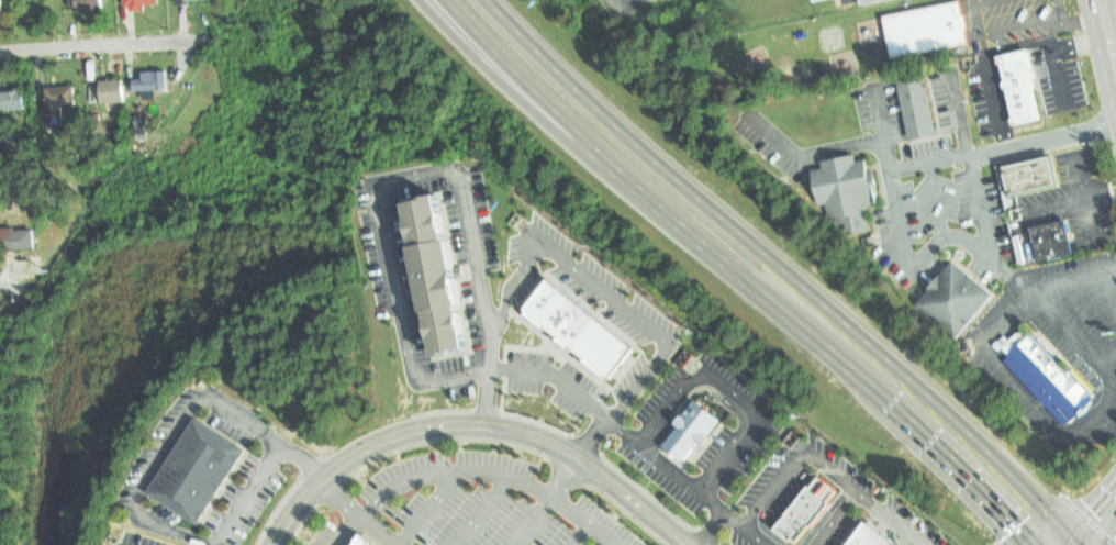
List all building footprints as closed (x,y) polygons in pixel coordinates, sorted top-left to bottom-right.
[(69,9),(102,7),(102,0),(68,0),(69,9)] [(123,9),(144,8),(144,4),(158,4),(158,0),(123,0),(123,9)] [(880,14),(886,44),(912,38),(916,57),(962,46),(951,0),(946,0),(880,14)] [(1001,56),(1029,48),(1046,119),(1016,125),(1001,56)] [(894,73),(924,67),(937,137),(907,143),(894,73)] [(140,73),(141,96),(172,93),(171,71),(140,73)] [(94,84),(96,107),(127,104),(127,82),(94,84)] [(41,87),(42,109),(74,108),(72,86),(41,87)] [(27,111),(26,89),(0,90),(0,112),(27,111)] [(846,232),(811,202),(806,168),(817,167),(816,156),(851,151),(849,159),(858,158),(868,201),(856,204),(861,227),(846,232)] [(1004,194),(1054,182),(1048,154),(997,166),(1004,194)] [(432,355),(466,348),(434,190),(400,198),(432,355)] [(1017,225),(1024,262),(1068,253),(1060,216),(1017,225)] [(1,229),(2,251),(34,249),(34,227),(1,229)] [(945,258),(992,294),(956,342),(908,307),(945,258)] [(545,330),(571,297),(548,279),(522,311),(545,330)] [(558,340),(583,307),(571,297),(545,330),(558,340)] [(558,340),(571,349),(596,316),(583,307),(558,340)] [(571,349),(583,359),(609,326),(596,316),(571,349)] [(583,359),(593,368),(621,336),(609,326),(583,359)] [(997,362),(1060,422),(1090,391),(1027,331),(997,362)] [(593,368),(621,336),(635,348),(609,380),(593,368)] [(680,467),(659,451),(694,407),(715,423),(680,467)] [(147,489),(193,413),(244,445),(197,520),(147,489)] [(777,523),(795,540),(836,491),(816,475),(777,523)] [(862,526),(849,544),(888,544),(862,526)] [(368,536),(361,544),(379,544),(368,536)]
